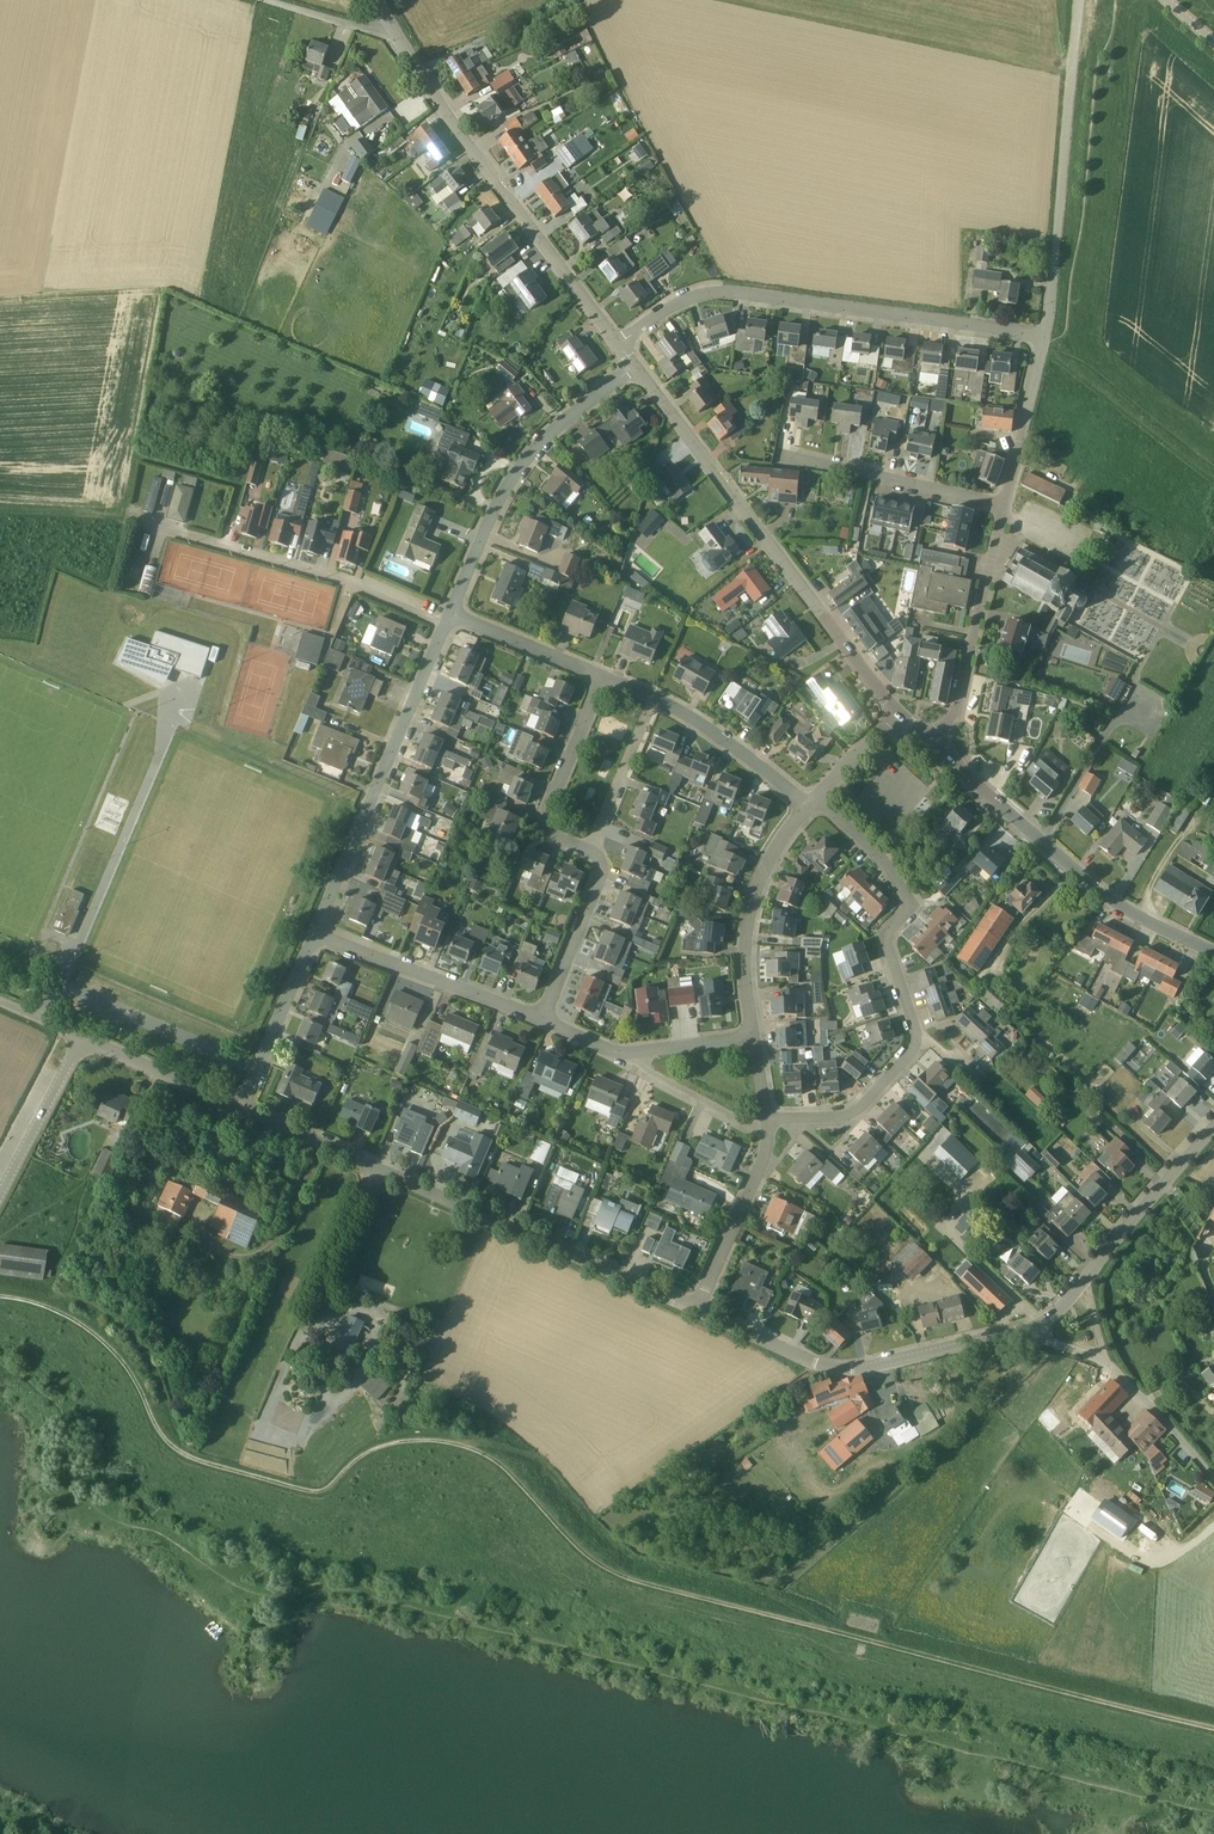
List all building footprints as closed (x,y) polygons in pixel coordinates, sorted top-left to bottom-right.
[(567,23),(579,17),(576,12),(565,18),(567,23)] [(587,30),(580,33),(586,45),(593,41),(587,30)] [(494,32),(473,42),(477,49),(497,40),(494,32)] [(323,66),(329,49),(312,43),(303,68),(319,73),(317,78),(326,81),(330,68),(323,66)] [(567,53),(563,45),(553,50),(556,58),(567,53)] [(475,69),(481,66),(481,65),(488,61),(482,51),(478,53),(477,52),(475,53),(471,48),(447,64),(458,80),(475,69)] [(574,62),(574,63),(580,60),(576,51),(570,54),(574,62)] [(469,96),(489,83),(485,77),(488,75),(481,66),(475,69),(458,80),(469,96)] [(495,90),(513,77),(508,70),(493,80),(494,82),(490,84),(495,90)] [(361,128),(388,109),(365,77),(338,96),(361,128)] [(518,84),(515,80),(513,77),(495,90),(496,93),(492,95),(494,98),(478,110),(488,124),(495,118),(496,120),(515,107),(505,93),(518,84)] [(312,107),(305,105),(295,138),(303,140),(312,107)] [(556,124),(563,121),(562,120),(566,118),(561,108),(551,113),(556,124)] [(509,155),(525,144),(519,135),(539,121),(532,111),(518,121),(515,117),(504,125),(510,134),(500,142),(509,155)] [(419,155),(427,149),(439,141),(427,125),(417,133),(408,140),(412,145),(419,155)] [(387,155),(405,141),(401,136),(400,135),(382,148),(387,155)] [(526,145),(525,144),(509,155),(520,170),(530,163),(536,172),(548,164),(541,153),(546,149),(538,137),(526,145)] [(362,161),(374,152),(365,138),(353,147),(362,161)] [(579,147),(583,144),(581,141),(579,142),(578,140),(574,143),(573,141),(556,154),(562,162),(580,149),(579,147)] [(431,172),(451,157),(439,141),(427,149),(434,159),(425,165),(431,172)] [(580,149),(562,162),(568,169),(584,156),(583,155),(589,151),(583,144),(579,147),(580,149)] [(632,149),(637,155),(644,150),(640,144),(632,149)] [(341,179),(350,184),(362,161),(353,156),(341,179)] [(635,180),(654,166),(650,160),(631,174),(635,180)] [(461,202),(460,201),(455,193),(465,186),(459,178),(464,174),(459,167),(454,171),(453,170),(431,187),(437,195),(433,198),(438,205),(442,202),(448,211),(461,202)] [(561,193),(561,194),(568,189),(561,180),(563,179),(559,173),(535,190),(546,205),(561,193)] [(588,184),(582,188),(590,200),(597,196),(588,184)] [(326,235),(345,198),(325,188),(306,225),(326,235)] [(556,218),(571,207),(576,214),(587,205),(582,197),(579,199),(575,193),(566,200),(561,194),(561,193),(546,205),(556,218)] [(417,200),(410,206),(415,210),(421,206),(417,200)] [(676,217),(684,211),(678,202),(669,208),(676,217)] [(486,232),(490,229),(500,222),(488,207),(449,237),(456,246),(466,239),(467,240),(483,228),(486,232)] [(631,207),(616,217),(625,229),(639,218),(631,207)] [(606,244),(615,237),(621,233),(607,214),(601,219),(594,210),(570,228),(583,246),(598,234),(606,244)] [(518,250),(513,244),(506,234),(482,252),(492,265),(499,275),(516,263),(511,256),(518,250)] [(612,284),(635,266),(624,251),(632,245),(626,237),(606,252),(612,260),(600,269),(612,284)] [(977,262),(987,264),(989,249),(979,248),(977,262)] [(654,280),(645,268),(635,276),(639,282),(621,295),(631,309),(647,297),(641,289),(654,280)] [(529,311),(546,299),(534,281),(536,279),(530,271),(505,289),(515,302),(520,299),(529,311)] [(1016,306),(1019,286),(1000,283),(1002,275),(976,271),(973,288),(1002,292),(1000,303),(1016,306)] [(729,337),(726,329),(723,317),(705,323),(708,334),(700,337),(699,335),(697,336),(702,351),(714,347),(713,342),(729,337)] [(765,341),(765,335),(767,323),(749,321),(747,335),(736,334),(734,350),(753,353),(755,340),(765,341)] [(805,365),(805,362),(807,346),(806,351),(798,350),(801,328),(781,325),(778,346),(790,348),(788,362),(805,365)] [(462,339),(465,331),(459,328),(455,336),(462,339)] [(841,365),(844,342),(837,340),(838,333),(821,331),(820,337),(817,336),(817,337),(814,337),(813,347),(814,347),(812,356),(829,358),(828,364),(835,364),(841,365)] [(686,351),(680,344),(673,335),(657,347),(666,360),(660,365),(670,378),(692,362),(696,367),(701,364),(690,348),(686,351)] [(877,367),(879,359),(880,347),(870,346),(871,338),(855,335),(852,354),(860,355),(859,364),(877,367)] [(580,374),(597,361),(590,351),(587,354),(584,350),(585,350),(576,338),(561,349),(569,360),(571,358),(581,372),(580,374)] [(913,374),(916,349),(914,357),(904,355),(906,342),(888,340),(886,359),(894,361),(892,371),(913,374)] [(924,345),(923,357),(921,373),(939,375),(936,399),(945,400),(951,360),(942,359),(943,347),(924,345)] [(980,353),(970,351),(971,349),(958,347),(954,379),(968,380),(967,390),(972,391),(971,404),(980,405),(983,377),(977,376),(980,353)] [(1001,391),(1003,391),(1014,393),(1017,373),(1016,373),(1016,378),(1009,377),(1012,357),(994,355),(993,363),(986,362),(985,372),(984,372),(984,373),(992,374),(992,373),(1003,374),(1001,391)] [(519,375),(503,360),(496,368),(512,382),(519,375)] [(742,369),(740,362),(734,364),(734,365),(733,365),(732,371),(737,371),(742,369)] [(707,372),(701,364),(696,367),(699,372),(700,372),(702,376),(707,372)] [(797,368),(791,375),(795,379),(802,377),(801,372),(797,368)] [(813,382),(818,374),(807,368),(803,377),(813,382)] [(699,413),(714,402),(706,392),(711,389),(703,378),(690,387),(691,388),(693,387),(697,393),(689,399),(699,413)] [(888,383),(878,379),(876,387),(885,390),(888,383)] [(443,407),(450,390),(427,381),(420,397),(443,407)] [(800,389),(807,390),(808,383),(801,382),(800,389)] [(531,410),(521,397),(525,394),(518,384),(500,398),(502,401),(488,410),(502,427),(513,419),(511,418),(517,414),(520,418),(531,410)] [(870,403),(870,389),(851,388),(851,402),(870,403)] [(911,407),(921,409),(923,400),(913,397),(911,407)] [(802,427),(806,400),(791,398),(789,417),(798,418),(797,426),(802,427)] [(720,441),(737,428),(735,426),(729,418),(738,412),(729,400),(715,410),(720,417),(709,426),(720,441)] [(817,421),(820,402),(806,400),(802,427),(807,428),(808,420),(817,421)] [(932,400),(931,412),(943,413),(944,402),(932,400)] [(438,407),(428,402),(427,403),(423,402),(418,414),(438,422),(444,409),(438,407)] [(845,433),(849,406),(834,404),(832,423),(841,424),(839,432),(845,433)] [(849,406),(845,433),(850,434),(851,426),(860,427),(863,408),(849,406)] [(1012,433),(1016,414),(984,407),(980,426),(1012,433)] [(642,434),(638,429),(645,424),(635,412),(631,416),(625,408),(601,426),(578,444),(593,462),(610,449),(601,438),(611,430),(624,447),(642,434)] [(875,430),(873,438),(871,449),(885,453),(889,438),(894,439),(894,442),(899,422),(882,418),(882,420),(873,418),(871,429),(875,430)] [(744,422),(739,427),(744,434),(750,430),(744,422)] [(481,458),(464,451),(471,435),(447,425),(440,442),(439,450),(440,455),(442,458),(446,460),(438,479),(464,489),(468,478),(466,477),(469,470),(475,472),(481,458)] [(931,458),(934,447),(938,430),(930,428),(929,435),(924,434),(924,437),(922,437),(922,439),(919,455),(931,458)] [(922,437),(917,436),(918,430),(911,429),(905,457),(918,460),(919,455),(922,439),(922,437)] [(1007,454),(987,447),(990,433),(979,431),(976,451),(988,454),(984,466),(974,464),(970,478),(996,487),(1007,454)] [(349,470),(352,463),(355,454),(328,445),(323,462),(349,470)] [(949,453),(950,448),(942,446),(941,454),(945,455),(949,453)] [(280,463),(283,452),(274,450),(271,461),(280,463)] [(251,462),(246,483),(256,485),(261,465),(251,462)] [(314,464),(308,486),(313,488),(316,478),(320,465),(314,464)] [(676,500),(681,497),(691,489),(680,476),(678,474),(680,472),(675,465),(657,478),(662,484),(660,486),(667,496),(671,493),(676,500)] [(582,485),(570,474),(561,467),(555,474),(557,476),(545,490),(544,490),(553,497),(562,506),(563,504),(568,509),(579,497),(575,493),(582,485)] [(799,473),(772,471),(741,468),(739,484),(770,487),(768,503),(797,505),(799,473)] [(164,470),(162,477),(174,481),(176,473),(164,470)] [(1027,473),(1021,485),(1060,505),(1066,492),(1027,473)] [(184,483),(196,487),(198,479),(186,476),(184,483)] [(160,517),(170,482),(150,477),(141,511),(160,517)] [(351,488),(361,492),(364,484),(354,481),(351,488)] [(399,497),(414,503),(419,492),(403,485),(399,497)] [(166,520),(184,525),(193,491),(176,486),(166,520)] [(293,517),(304,520),(305,516),(311,495),(312,489),(301,486),(300,492),(294,513),(293,517)] [(356,514),(362,494),(349,490),(343,511),(356,514)] [(654,503),(660,499),(657,495),(651,499),(654,503)] [(882,524),(887,503),(874,500),(869,521),(882,524)] [(267,529),(271,517),(274,506),(259,502),(257,509),(247,506),(239,533),(258,539),(261,527),(267,529)] [(895,527),(900,506),(887,503),(883,524),(895,527)] [(435,514),(424,509),(417,506),(396,556),(413,564),(415,560),(432,567),(441,547),(424,539),(435,514)] [(908,530),(913,508),(900,506),(895,527),(908,530)] [(971,526),(974,513),(953,508),(950,521),(971,526)] [(652,510),(642,521),(654,532),(664,520),(652,510)] [(300,537),(305,520),(304,520),(293,517),(291,516),(291,517),(279,514),(277,521),(276,520),(270,542),(289,547),(292,535),(300,537)] [(562,525),(549,519),(538,515),(534,523),(526,520),(523,528),(527,529),(520,546),(538,553),(546,533),(563,540),(567,530),(561,527),(562,525)] [(968,538),(971,526),(950,521),(947,533),(968,538)] [(313,557),(316,555),(319,556),(322,546),(324,547),(325,542),(334,544),(338,530),(310,523),(303,551),(306,552),(308,555),(313,557)] [(1094,530),(1106,535),(1109,528),(1097,523),(1094,530)] [(732,541),(730,538),(726,541),(714,525),(698,536),(710,552),(703,557),(703,563),(709,571),(712,572),(717,568),(718,569),(741,553),(738,549),(739,548),(733,540),(732,541)] [(858,542),(860,529),(854,528),(851,540),(858,542)] [(168,539),(133,529),(117,591),(152,600),(168,539)] [(337,561),(356,566),(361,550),(366,551),(369,552),(373,537),(352,531),(351,534),(345,532),(337,561)] [(965,551),(968,538),(947,533),(944,547),(965,551)] [(1083,597),(1083,596),(1084,595),(1083,595),(1088,587),(1077,581),(1063,573),(1064,571),(1062,570),(1061,572),(1020,549),(1017,561),(1015,562),(1010,570),(1009,569),(1003,581),(1043,604),(1042,606),(1044,607),(1045,606),(1054,612),(1052,618),(1065,625),(1066,625),(1073,613),(1074,613),(1075,611),(1075,610),(1077,610),(1079,610),(1080,610),(1081,610),(1082,609),(1083,609),(1084,608),(1085,607),(1086,605),(1086,604),(1086,603),(1086,601),(1086,600),(1085,599),(1084,598),(1083,597)] [(948,605),(956,607),(964,609),(967,610),(973,579),(967,578),(966,578),(960,577),(962,569),(958,568),(960,558),(966,560),(966,559),(923,550),(921,557),(911,608),(915,609),(915,610),(925,612),(925,611),(934,613),(946,615),(948,605)] [(565,576),(572,579),(581,559),(565,552),(557,573),(565,576)] [(866,573),(872,569),(866,561),(860,565),(866,573)] [(565,576),(557,573),(531,562),(527,573),(526,573),(525,575),(541,581),(540,584),(558,592),(560,586),(561,586),(565,576)] [(526,573),(519,570),(507,565),(493,599),(512,607),(516,598),(519,599),(522,592),(519,591),(525,575),(526,573)] [(754,602),(760,598),(770,591),(762,580),(760,581),(757,577),(758,576),(752,568),(712,598),(722,612),(739,600),(737,598),(746,591),(754,602)] [(837,608),(867,586),(858,574),(829,596),(837,608)] [(574,580),(572,579),(565,576),(561,586),(570,590),(574,580)] [(648,583),(643,578),(638,584),(643,589),(648,583)] [(629,597),(633,605),(641,602),(639,597),(638,593),(633,595),(629,597)] [(881,644),(903,629),(896,620),(889,624),(869,597),(843,616),(870,653),(871,652),(878,662),(889,654),(881,644)] [(590,637),(599,614),(587,610),(589,607),(574,601),(562,630),(578,637),(580,632),(590,637)] [(359,614),(352,611),(349,618),(356,621),(359,614)] [(779,660),(796,647),(806,639),(794,624),(790,627),(787,623),(790,621),(788,619),(787,620),(781,612),(764,624),(773,637),(766,642),(779,660)] [(402,639),(406,629),(380,618),(376,628),(378,629),(371,647),(370,647),(392,656),(399,638),(402,639)] [(1064,627),(1065,625),(1052,618),(1046,634),(1007,622),(999,649),(1000,649),(998,657),(1020,663),(1022,656),(1023,656),(1026,645),(1046,651),(1051,635),(1058,624),(1064,627)] [(732,624),(731,625),(731,624),(725,629),(730,634),(742,625),(737,619),(732,623),(732,624)] [(651,663),(664,631),(655,627),(652,633),(632,624),(620,654),(631,659),(633,655),(651,663)] [(190,675),(202,679),(207,662),(211,649),(156,631),(151,644),(150,647),(128,639),(122,651),(122,652),(119,659),(162,677),(167,667),(173,669),(188,674),(190,675)] [(739,643),(745,638),(739,631),(733,636),(739,643)] [(317,666),(325,639),(304,633),(297,660),(317,666)] [(957,652),(942,649),(937,648),(939,639),(917,634),(916,641),(906,639),(904,654),(901,653),(899,659),(919,663),(920,658),(939,663),(931,702),(946,705),(957,652)] [(346,646),(336,642),(333,649),(343,653),(346,646)] [(486,658),(488,652),(475,646),(472,653),(463,649),(457,664),(474,672),(481,657),(486,658)] [(323,666),(334,670),(338,672),(346,655),(331,648),(323,666)] [(704,695),(716,673),(687,656),(674,678),(685,684),(686,683),(691,686),(690,687),(704,695)] [(383,683),(372,678),(369,676),(373,667),(353,658),(349,668),(353,670),(338,705),(348,709),(348,710),(353,712),(353,711),(358,713),(363,702),(365,697),(366,693),(378,698),(384,682),(383,683)] [(920,663),(919,663),(899,659),(899,661),(895,660),(891,683),(895,684),(894,688),(914,691),(920,663)] [(468,687),(474,672),(457,664),(450,679),(468,687)] [(512,675),(506,672),(502,681),(508,684),(508,682),(512,675)] [(831,689),(825,681),(819,673),(807,682),(830,713),(820,720),(828,726),(829,726),(833,730),(842,723),(842,724),(860,711),(840,683),(831,689)] [(801,679),(794,675),(790,680),(797,684),(801,679)] [(1114,676),(1106,694),(1117,699),(1124,680),(1114,676)] [(753,728),(767,708),(774,713),(779,706),(759,693),(756,698),(733,681),(721,698),(722,699),(725,693),(734,699),(733,701),(738,705),(733,711),(746,719),(744,722),(753,728)] [(539,701),(550,705),(556,708),(556,707),(553,706),(556,700),(568,705),(575,689),(558,682),(553,693),(544,689),(539,700),(539,701)] [(522,686),(515,683),(512,688),(519,692),(522,686)] [(467,694),(480,700),(483,693),(470,687),(467,694)] [(1032,694),(1008,689),(997,687),(991,714),(1013,719),(1017,719),(1020,705),(1029,707),(1032,694)] [(316,708),(321,697),(311,693),(306,704),(316,708)] [(473,722),(478,724),(481,716),(468,711),(471,705),(455,698),(444,693),(438,707),(473,722)] [(543,719),(537,732),(554,739),(561,722),(556,720),(557,717),(556,717),(555,720),(552,718),(553,716),(547,713),(550,705),(539,701),(539,700),(525,695),(519,709),(543,719)] [(1063,699),(1050,695),(1047,707),(1059,710),(1060,705),(1061,705),(1063,699)] [(327,713),(318,709),(316,708),(306,704),(302,714),(314,719),(322,722),(323,723),(327,713)] [(471,728),(473,722),(438,707),(432,721),(443,726),(440,732),(457,739),(463,725),(471,728)] [(1013,719),(991,714),(991,715),(987,738),(986,738),(1009,743),(1009,742),(1011,732),(1013,719)] [(777,743),(784,734),(791,726),(781,718),(767,736),(777,743)] [(496,723),(488,719),(485,726),(485,727),(493,730),(493,729),(496,723)] [(1055,722),(1054,738),(1068,739),(1069,723),(1055,722)] [(493,732),(503,735),(506,726),(497,723),(493,732)] [(359,741),(348,737),(320,725),(312,745),(323,750),(318,761),(329,766),(331,763),(344,769),(343,772),(348,761),(349,761),(350,757),(348,756),(350,750),(355,752),(355,753),(360,741),(359,741)] [(295,732),(300,735),(303,729),(297,726),(295,732)] [(833,730),(829,726),(828,726),(824,732),(819,728),(809,740),(802,735),(789,751),(806,765),(817,750),(821,753),(832,739),(829,737),(834,731),(833,730)] [(534,737),(523,733),(517,730),(507,755),(542,769),(549,752),(528,743),(530,737),(534,738),(534,737)] [(676,767),(681,757),(684,749),(676,746),(680,738),(662,731),(659,737),(656,736),(652,746),(668,753),(664,762),(676,767)] [(444,742),(437,739),(426,734),(420,748),(455,763),(466,767),(467,766),(470,767),(472,763),(469,761),(469,760),(441,748),(444,742)] [(452,770),(455,763),(420,748),(415,762),(433,770),(436,763),(452,770)] [(469,755),(478,759),(481,751),(473,748),(469,755)] [(1136,749),(1132,756),(1136,758),(1140,752),(1136,749)] [(706,779),(709,771),(714,760),(698,754),(694,764),(688,761),(688,760),(681,757),(676,767),(674,772),(695,781),(697,775),(706,779)] [(1063,776),(1054,768),(1040,756),(1027,771),(1035,778),(1029,784),(1048,800),(1059,786),(1056,784),(1063,776)] [(484,767),(492,763),(489,757),(481,761),(484,767)] [(1139,767),(1124,759),(1119,767),(1134,775),(1139,767)] [(317,767),(306,762),(303,768),(314,773),(317,767)] [(505,784),(498,800),(506,803),(508,797),(527,805),(531,795),(530,794),(533,787),(520,781),(523,773),(525,773),(525,772),(506,764),(499,782),(505,784)] [(658,770),(669,774),(671,768),(660,764),(658,770)] [(464,777),(471,779),(474,770),(466,768),(464,777)] [(1078,788),(1080,789),(1092,796),(1102,781),(1087,772),(1078,788)] [(428,783),(420,779),(409,775),(402,792),(414,797),(410,805),(427,812),(433,798),(424,794),(428,783)] [(711,782),(704,799),(730,810),(737,793),(741,782),(724,775),(718,789),(711,786),(712,783),(711,782)] [(1201,793),(1190,787),(1167,827),(1178,833),(1201,793)] [(671,796),(655,789),(652,797),(643,793),(639,802),(636,801),(631,815),(640,819),(635,831),(651,838),(657,826),(647,821),(655,804),(656,803),(666,807),(671,796)] [(506,803),(498,800),(488,796),(480,816),(498,824),(494,834),(511,842),(520,820),(503,813),(507,804),(506,803)] [(1146,824),(1161,832),(1179,802),(1168,796),(1163,805),(1159,803),(1146,824)] [(763,822),(771,803),(755,797),(749,810),(743,807),(736,822),(752,828),(756,819),(763,822)] [(1105,817),(1095,809),(1089,803),(1084,809),(1084,808),(1072,822),(1087,836),(1105,817)] [(459,810),(452,804),(445,813),(453,818),(459,810)] [(432,821),(407,811),(396,806),(392,815),(393,816),(391,821),(415,831),(418,824),(429,829),(432,821)] [(960,835),(966,828),(974,819),(960,806),(924,845),(934,854),(939,849),(942,851),(950,842),(945,838),(953,829),(960,835)] [(705,826),(711,812),(701,808),(695,822),(705,826)] [(1136,855),(1148,840),(1122,819),(1100,846),(1114,858),(1124,845),(1136,855)] [(402,849),(401,849),(413,854),(417,844),(411,842),(415,831),(391,821),(389,826),(388,825),(384,834),(390,837),(388,843),(402,849)] [(1205,842),(1213,847),(1213,827),(1205,842)] [(738,849),(727,844),(721,841),(722,838),(712,834),(700,861),(736,877),(739,870),(741,871),(746,862),(730,855),(733,847),(738,849)] [(833,868),(827,863),(839,851),(826,838),(819,845),(814,841),(791,865),(796,870),(802,876),(813,864),(825,876),(833,868)] [(1195,841),(1192,846),(1184,841),(1176,854),(1210,876),(1207,880),(1213,885),(1213,852),(1195,841)] [(446,844),(439,842),(435,850),(442,853),(446,844)] [(667,849),(663,847),(652,842),(647,854),(627,846),(622,858),(626,860),(627,860),(642,866),(640,865),(642,859),(651,862),(654,857),(662,860),(667,849)] [(374,862),(390,868),(395,855),(389,852),(378,847),(374,857),(376,857),(374,862)] [(991,878),(997,870),(1005,862),(997,854),(996,856),(987,848),(979,858),(977,856),(973,861),(966,868),(975,877),(982,870),(991,878)] [(410,861),(413,854),(401,849),(399,856),(410,861)] [(965,858),(959,853),(958,851),(946,864),(939,857),(924,873),(939,887),(950,876),(954,872),(953,871),(965,858)] [(544,872),(548,860),(549,859),(532,852),(528,863),(522,876),(531,880),(528,887),(545,893),(552,875),(544,872)] [(656,871),(642,866),(627,860),(626,860),(622,872),(631,876),(627,886),(647,895),(656,871)] [(383,890),(382,891),(396,896),(398,890),(399,889),(391,886),(397,871),(390,868),(374,862),(372,867),(370,866),(366,876),(383,883),(380,889),(383,890)] [(1198,917),(1213,892),(1202,886),(1203,884),(1170,865),(1155,890),(1184,909),(1198,917)] [(576,893),(583,875),(575,872),(576,870),(568,866),(562,880),(555,877),(557,875),(556,874),(548,893),(563,900),(568,890),(576,893)] [(846,902),(848,904),(866,884),(865,882),(868,878),(858,868),(853,873),(851,871),(843,879),(835,888),(839,893),(844,888),(852,895),(846,902)] [(802,876),(796,870),(792,881),(784,877),(779,888),(782,889),(777,901),(795,908),(804,884),(810,889),(813,886),(802,876)] [(945,898),(958,884),(962,879),(954,872),(950,876),(939,887),(936,889),(945,898)] [(725,882),(713,878),(705,875),(701,889),(710,892),(706,905),(726,912),(732,894),(722,890),(725,882)] [(481,882),(473,879),(469,889),(477,892),(481,882)] [(417,890),(423,893),(427,885),(420,882),(417,890)] [(1021,914),(1031,903),(1039,894),(1031,887),(1029,888),(1024,883),(1001,908),(1013,919),(1019,912),(1021,914)] [(864,910),(880,893),(872,886),(870,887),(866,884),(848,904),(849,905),(854,900),(864,910)] [(827,898),(833,896),(830,888),(824,891),(827,898)] [(55,930),(68,936),(85,895),(72,890),(55,930)] [(396,896),(382,891),(376,907),(358,899),(350,919),(367,927),(373,915),(380,918),(384,910),(400,917),(406,901),(396,896)] [(662,901),(651,897),(638,891),(635,898),(622,892),(617,906),(641,916),(643,916),(648,903),(659,908),(662,901)] [(884,906),(888,901),(880,893),(864,910),(871,916),(862,926),(866,930),(870,925),(886,908),(884,906)] [(435,950),(440,939),(446,924),(437,920),(441,910),(432,906),(435,900),(424,896),(409,931),(411,931),(413,926),(422,930),(417,942),(435,950)] [(829,900),(817,917),(830,920),(838,909),(829,900)] [(969,911),(973,914),(980,906),(979,905),(977,902),(969,911)] [(851,909),(845,903),(840,908),(847,914),(851,909)] [(695,905),(677,904),(676,916),(694,917),(695,905)] [(636,929),(641,916),(617,906),(611,919),(624,925),(622,931),(635,937),(638,930),(636,929)] [(533,907),(523,908),(523,917),(533,917),(533,907)] [(930,918),(933,922),(946,933),(953,925),(959,930),(963,926),(958,921),(958,920),(946,910),(944,912),(939,907),(930,918)] [(978,972),(985,963),(1013,921),(993,907),(958,959),(978,972)] [(799,915),(787,913),(775,911),(773,921),(776,921),(774,935),(793,939),(796,921),(798,921),(799,915)] [(834,917),(841,923),(847,916),(840,911),(836,916),(834,917)] [(725,927),(703,924),(700,918),(690,917),(690,923),(695,931),(684,939),(683,951),(711,954),(712,953),(707,953),(708,944),(723,945),(725,927)] [(958,921),(963,926),(966,922),(961,917),(958,920),(958,921)] [(937,947),(944,939),(950,944),(954,940),(946,933),(933,922),(929,927),(927,925),(921,932),(937,947)] [(475,942),(483,946),(489,931),(475,925),(468,941),(457,936),(449,955),(467,963),(475,942)] [(1103,960),(1117,935),(1099,925),(1092,939),(1083,935),(1075,950),(1091,958),(1095,949),(1105,954),(1102,959),(1103,960)] [(635,937),(622,931),(619,937),(606,932),(600,945),(619,953),(620,952),(628,955),(633,943),(642,946),(644,941),(635,937)] [(555,932),(551,942),(558,944),(562,934),(555,932)] [(930,955),(937,947),(921,932),(911,942),(916,947),(914,949),(931,965),(935,960),(930,955)] [(1123,977),(1130,964),(1125,961),(1134,943),(1117,935),(1103,960),(1114,966),(1112,971),(1123,977)] [(506,969),(507,967),(513,970),(517,959),(521,951),(516,948),(516,947),(510,944),(510,942),(494,936),(486,956),(484,955),(483,956),(486,957),(481,969),(498,975),(501,967),(506,969)] [(806,948),(820,949),(820,948),(823,939),(801,938),(801,948),(806,948)] [(517,959),(513,970),(513,971),(515,967),(522,970),(517,983),(535,991),(543,972),(533,968),(537,958),(534,957),(537,948),(524,942),(521,951),(517,959)] [(844,981),(864,974),(864,973),(861,974),(858,966),(868,963),(862,944),(842,951),(846,962),(839,965),(844,981)] [(614,966),(619,953),(600,945),(594,959),(611,966),(609,972),(622,978),(625,971),(614,966)] [(821,959),(820,949),(806,948),(805,958),(821,959)] [(1150,979),(1162,958),(1144,949),(1135,966),(1130,964),(1123,977),(1135,983),(1139,974),(1150,979)] [(768,978),(790,978),(790,982),(799,982),(799,954),(777,955),(781,955),(781,963),(768,963),(768,978)] [(1174,998),(1176,994),(1182,983),(1173,979),(1179,967),(1162,958),(1150,979),(1161,986),(1159,990),(1174,998)] [(346,969),(341,967),(331,963),(324,980),(338,986),(335,993),(347,998),(353,985),(342,980),(346,969)] [(946,976),(937,979),(934,968),(916,974),(919,981),(915,982),(919,992),(926,990),(944,984),(944,983),(947,982),(946,976)] [(619,986),(619,985),(622,980),(622,978),(609,972),(605,980),(619,986)] [(1085,979),(1077,975),(1073,982),(1081,986),(1085,979)] [(605,984),(598,981),(587,976),(581,992),(598,999),(605,984)] [(681,988),(680,978),(679,978),(679,977),(667,978),(671,1007),(683,1006),(681,988)] [(695,1004),(694,993),(692,977),(680,978),(681,988),(683,1006),(695,1004)] [(700,998),(703,1018),(722,1016),(720,998),(724,997),(722,981),(705,983),(707,997),(700,998)] [(812,990),(822,990),(821,982),(812,983),(812,990)] [(956,991),(947,994),(944,984),(926,990),(929,996),(925,997),(929,1007),(958,997),(956,991)] [(978,997),(997,1013),(1007,1001),(988,985),(978,997)] [(863,1018),(885,1011),(878,992),(869,996),(866,986),(847,993),(853,1008),(854,1007),(857,1017),(862,1015),(863,1018)] [(1104,990),(1097,986),(1092,996),(1099,999),(1104,990)] [(665,1013),(664,1003),(659,1003),(658,988),(637,990),(638,1004),(640,1016),(652,1015),(653,1024),(668,1022),(667,1012),(665,1013)] [(773,1016),(785,1015),(797,1015),(797,1018),(806,1018),(804,990),(781,992),(788,992),(788,999),(772,1000),(773,1016)] [(412,1029),(418,1014),(423,1003),(397,992),(385,1018),(412,1029)] [(592,1014),(598,999),(581,992),(574,1007),(592,1014)] [(959,1001),(962,1000),(965,998),(969,1002),(975,997),(969,992),(966,993),(967,994),(958,997),(959,1001)] [(324,1022),(329,1024),(332,1026),(332,1025),(334,1020),(339,1010),(339,1009),(359,1017),(369,1021),(374,1010),(347,998),(335,993),(332,1000),(318,994),(310,1011),(326,1018),(324,1022)] [(1086,994),(1081,1003),(1093,1010),(1098,1001),(1086,994)] [(951,1004),(959,1001),(958,997),(929,1007),(932,1016),(935,1015),(938,1022),(955,1016),(951,1004)] [(1122,1003),(1118,1011),(1127,1015),(1131,1008),(1122,1003)] [(610,1004),(607,1009),(621,1015),(623,1009),(610,1004)] [(623,1009),(621,1015),(619,1020),(627,1023),(632,1009),(625,1006),(623,1009)] [(967,1036),(987,1013),(983,1009),(978,1015),(970,1007),(956,1021),(962,1027),(960,1029),(967,1036)] [(982,1045),(995,1031),(986,1023),(991,1017),(987,1013),(967,1036),(974,1043),(977,1040),(982,1045)] [(471,1046),(474,1038),(479,1027),(466,1022),(466,1023),(460,1021),(461,1019),(449,1015),(444,1027),(430,1022),(419,1047),(418,1047),(416,1051),(432,1058),(442,1034),(471,1046)] [(316,1046),(320,1035),(323,1028),(306,1021),(299,1039),(316,1046)] [(778,1049),(808,1048),(808,1037),(806,1037),(805,1021),(790,1022),(791,1031),(777,1031),(778,1049)] [(829,1022),(828,1030),(838,1030),(837,1021),(829,1022)] [(1004,1021),(997,1029),(1001,1033),(1002,1033),(1007,1027),(1008,1026),(1009,1025),(1004,1021)] [(863,1041),(866,1048),(894,1038),(889,1022),(866,1030),(869,1039),(863,1041)] [(340,1038),(343,1030),(343,1029),(332,1025),(332,1026),(329,1024),(326,1032),(329,1033),(340,1038)] [(1178,1039),(1186,1030),(1180,1024),(1171,1033),(1178,1039)] [(996,1038),(1001,1033),(997,1029),(995,1031),(982,1045),(976,1051),(983,1058),(986,1055),(992,1060),(1005,1046),(996,1038)] [(1016,1042),(1021,1034),(1015,1030),(1010,1038),(1016,1042)] [(515,1072),(520,1060),(525,1049),(510,1043),(509,1045),(503,1043),(505,1038),(496,1034),(490,1050),(481,1046),(470,1072),(472,1072),(478,1075),(481,1077),(488,1061),(515,1072)] [(835,1045),(843,1043),(840,1034),(832,1037),(835,1045)] [(416,1051),(418,1047),(408,1043),(395,1073),(404,1077),(415,1051),(416,1051)] [(839,1093),(837,1069),(836,1061),(819,1062),(818,1049),(814,1049),(814,1058),(815,1067),(819,1067),(820,1074),(822,1074),(823,1094),(839,1093)] [(869,1062),(859,1055),(856,1051),(854,1053),(849,1049),(846,1053),(851,1057),(850,1058),(864,1068),(869,1062)] [(1210,1058),(1201,1050),(1182,1072),(1199,1086),(1205,1079),(1206,1080),(1213,1071),(1213,1061),(1210,1058)] [(809,1085),(808,1067),(807,1061),(804,1060),(798,1060),(797,1062),(797,1065),(793,1065),(792,1051),(782,1052),(783,1076),(784,1085),(784,1086),(784,1088),(785,1088),(786,1096),(802,1095),(801,1087),(808,1087),(809,1091),(809,1085)] [(544,1055),(535,1075),(566,1089),(575,1068),(562,1062),(561,1063),(554,1060),(555,1059),(544,1055)] [(865,1070),(864,1068),(850,1058),(842,1068),(857,1080),(865,1070)] [(1180,1069),(1176,1066),(1176,1067),(1170,1062),(1165,1068),(1176,1076),(1176,1077),(1177,1076),(1181,1071),(1179,1070),(1180,1069)] [(937,1096),(940,1093),(943,1089),(944,1088),(942,1086),(951,1076),(937,1063),(926,1074),(925,1073),(908,1092),(925,1109),(929,1105),(941,1116),(949,1107),(937,1096)] [(304,1070),(301,1069),(290,1064),(286,1073),(288,1074),(286,1078),(287,1078),(280,1094),(280,1093),(280,1094),(291,1099),(293,1096),(313,1104),(313,1105),(323,1083),(302,1074),(304,1070)] [(808,1067),(809,1085),(816,1085),(815,1066),(808,1067)] [(527,1100),(535,1083),(536,1081),(533,1080),(525,1076),(517,1096),(527,1100)] [(1176,1076),(1163,1090),(1162,1090),(1157,1096),(1157,1097),(1163,1102),(1167,1105),(1171,1100),(1181,1109),(1195,1092),(1186,1085),(1180,1080),(1177,1076),(1176,1077),(1176,1076)] [(621,1119),(628,1101),(618,1097),(621,1090),(611,1085),(611,1086),(606,1084),(608,1081),(598,1077),(589,1100),(610,1109),(608,1114),(621,1119)] [(402,1082),(395,1080),(393,1087),(400,1090),(402,1082)] [(1149,1080),(1144,1086),(1153,1093),(1158,1087),(1149,1080)] [(1025,1095),(1038,1107),(1046,1099),(1033,1087),(1025,1095)] [(1145,1125),(1148,1128),(1157,1136),(1170,1121),(1160,1112),(1167,1105),(1163,1102),(1157,1097),(1157,1096),(1156,1097),(1145,1087),(1136,1096),(1150,1108),(1145,1115),(1150,1119),(1145,1125)] [(125,1128),(132,1114),(137,1103),(128,1099),(125,1105),(107,1097),(99,1116),(125,1128)] [(371,1133),(380,1111),(366,1104),(366,1106),(349,1099),(341,1117),(359,1125),(358,1128),(371,1133)] [(1198,1100),(1188,1111),(1194,1117),(1196,1115),(1199,1118),(1207,1109),(1198,1100)] [(483,1111),(460,1101),(453,1116),(476,1126),(483,1111)] [(909,1118),(915,1112),(911,1108),(906,1113),(905,1113),(902,1110),(895,1103),(886,1113),(902,1128),(910,1119),(909,1118)] [(905,1113),(910,1108),(907,1105),(902,1110),(905,1113)] [(641,1121),(633,1139),(632,1141),(632,1142),(649,1149),(657,1130),(667,1135),(675,1116),(653,1106),(647,1120),(645,1119),(644,1122),(641,1121)] [(440,1125),(449,1119),(444,1113),(436,1118),(440,1125)] [(887,1142),(902,1128),(886,1113),(877,1123),(888,1133),(883,1138),(887,1142)] [(422,1156),(435,1126),(426,1122),(427,1121),(415,1116),(412,1123),(401,1118),(396,1130),(400,1132),(396,1141),(414,1149),(413,1151),(422,1156)] [(940,1125),(931,1116),(922,1126),(932,1135),(940,1125)] [(618,1124),(609,1120),(607,1124),(617,1128),(618,1124)] [(564,1144),(571,1136),(563,1130),(556,1137),(564,1144)] [(1013,1160),(1027,1145),(1021,1139),(1014,1132),(999,1147),(1013,1160)] [(476,1179),(492,1140),(476,1133),(471,1145),(452,1137),(443,1157),(463,1166),(460,1172),(476,1179)] [(620,1133),(618,1135),(613,1148),(621,1152),(623,1149),(627,1139),(629,1140),(632,1141),(633,1139),(620,1133)] [(887,1142),(883,1138),(878,1144),(867,1133),(858,1143),(874,1158),(884,1148),(882,1147),(887,1142)] [(695,1157),(719,1167),(730,1172),(741,1148),(726,1142),(725,1144),(705,1135),(695,1157)] [(1133,1154),(1124,1145),(1116,1137),(1105,1150),(1112,1156),(1105,1164),(1121,1180),(1134,1167),(1124,1157),(1129,1151),(1132,1154),(1133,1154)] [(552,1145),(538,1139),(529,1160),(543,1166),(552,1145)] [(934,1154),(961,1180),(974,1166),(947,1140),(934,1154)] [(692,1159),(687,1158),(691,1148),(677,1142),(670,1160),(690,1169),(692,1163),(692,1159)] [(859,1173),(874,1158),(858,1143),(849,1153),(860,1163),(855,1168),(859,1173)] [(1013,1160),(1012,1161),(1031,1179),(1040,1168),(1026,1155),(1034,1147),(1029,1143),(1027,1145),(1013,1160)] [(1041,1154),(1043,1157),(1049,1152),(1046,1149),(1041,1154)] [(1051,1149),(1043,1157),(1055,1169),(1063,1161),(1051,1149)] [(120,1156),(116,1155),(105,1150),(95,1173),(110,1180),(120,1156)] [(840,1172),(827,1160),(827,1161),(829,1162),(824,1167),(806,1151),(800,1158),(802,1160),(791,1172),(806,1186),(807,1184),(820,1170),(832,1181),(840,1172)] [(900,1166),(906,1160),(900,1154),(896,1159),(896,1162),(900,1166)] [(690,1169),(670,1160),(659,1186),(670,1191),(667,1198),(666,1201),(689,1211),(690,1207),(697,1210),(708,1215),(716,1196),(706,1192),(705,1194),(692,1188),(693,1186),(684,1182),(690,1169)] [(521,1199),(533,1171),(521,1166),(519,1170),(504,1163),(500,1172),(495,1184),(494,1187),(495,1185),(512,1193),(511,1194),(521,1199)] [(1003,1186),(1004,1185),(1026,1207),(1034,1198),(1003,1168),(994,1176),(998,1179),(997,1180),(1003,1186)] [(495,1184),(500,1172),(495,1170),(495,1171),(490,1181),(495,1184)] [(1106,1182),(1097,1173),(1095,1171),(1077,1190),(1095,1207),(1106,1195),(1099,1189),(1106,1182)] [(220,1195),(210,1191),(213,1185),(199,1179),(198,1182),(188,1178),(183,1188),(169,1182),(158,1207),(184,1218),(195,1195),(218,1206),(217,1209),(219,1210),(213,1222),(219,1225),(216,1231),(248,1246),(264,1211),(225,1194),(223,1199),(219,1197),(220,1195)] [(1004,1186),(1003,1186),(997,1180),(987,1191),(991,1194),(996,1194),(1004,1186)] [(572,1219),(584,1191),(572,1186),(568,1194),(552,1187),(543,1209),(544,1208),(552,1212),(551,1213),(554,1214),(555,1211),(560,1213),(560,1214),(572,1219)] [(1091,1213),(1082,1205),(1063,1187),(1052,1199),(1065,1211),(1063,1212),(1078,1226),(1091,1213)] [(639,1203),(640,1195),(627,1192),(625,1200),(639,1203)] [(640,1205),(639,1208),(623,1201),(620,1207),(605,1201),(604,1203),(592,1198),(586,1213),(598,1218),(593,1231),(609,1237),(612,1229),(627,1235),(634,1219),(635,1219),(634,1220),(636,1221),(642,1206),(640,1205)] [(764,1220),(764,1221),(771,1224),(768,1230),(783,1237),(786,1231),(794,1235),(798,1236),(808,1213),(800,1210),(774,1198),(770,1207),(773,1209),(767,1222),(764,1220)] [(1078,1226),(1063,1212),(1059,1217),(1051,1210),(1046,1216),(1068,1238),(1078,1226)] [(657,1231),(663,1218),(650,1213),(645,1225),(657,1231)] [(960,1223),(955,1228),(962,1234),(966,1229),(960,1223)] [(962,1236),(973,1246),(985,1233),(973,1223),(962,1236)] [(1056,1236),(1052,1233),(1045,1226),(1040,1230),(1037,1233),(1032,1233),(1032,1239),(1029,1242),(1048,1260),(1059,1249),(1051,1241),(1056,1236)] [(181,1235),(184,1229),(178,1227),(176,1233),(181,1235)] [(691,1251),(670,1242),(675,1231),(667,1227),(654,1256),(661,1259),(662,1259),(674,1264),(674,1266),(683,1270),(691,1251)] [(156,1230),(152,1238),(161,1242),(165,1234),(156,1230)] [(900,1270),(921,1250),(912,1241),(891,1261),(900,1270)] [(44,1270),(47,1252),(0,1246),(0,1275),(43,1280),(43,1276),(51,1277),(52,1271),(44,1270)] [(1194,1263),(1198,1261),(1201,1260),(1198,1251),(1194,1248),(1192,1247),(1191,1252),(1191,1254),(1194,1262),(1194,1263)] [(1040,1272),(1024,1259),(1021,1263),(1014,1257),(1001,1272),(1015,1284),(1018,1280),(1020,1282),(1022,1279),(1029,1285),(1040,1272)] [(768,1273),(756,1267),(745,1262),(732,1291),(733,1291),(734,1288),(759,1299),(756,1304),(766,1309),(774,1291),(762,1286),(768,1273)] [(1009,1299),(983,1275),(980,1278),(973,1271),(964,1280),(997,1312),(1009,1299)] [(780,1290),(788,1288),(786,1280),(778,1282),(780,1290)] [(812,1319),(818,1304),(810,1300),(811,1298),(795,1291),(785,1313),(800,1320),(802,1315),(812,1319)] [(856,1307),(856,1306),(848,1308),(851,1318),(860,1316),(864,1332),(882,1327),(877,1311),(883,1305),(875,1297),(867,1305),(856,1307)] [(905,1304),(898,1297),(888,1307),(894,1314),(905,1304)] [(964,1318),(961,1306),(959,1300),(919,1310),(924,1328),(964,1318)] [(350,1368),(369,1327),(365,1324),(365,1322),(350,1316),(334,1347),(335,1348),(335,1363),(350,1368)] [(838,1349),(852,1335),(836,1319),(822,1333),(838,1348),(837,1348),(838,1349)] [(1201,1374),(1213,1392),(1213,1366),(1201,1374)] [(379,1400),(391,1383),(376,1372),(364,1389),(379,1400)] [(836,1430),(858,1416),(875,1405),(868,1393),(868,1392),(862,1377),(853,1380),(852,1378),(845,1381),(844,1380),(832,1385),(829,1377),(799,1390),(808,1411),(818,1407),(819,1409),(848,1397),(850,1402),(828,1415),(836,1430)] [(1135,1444),(1128,1437),(1108,1416),(1126,1397),(1127,1398),(1128,1397),(1111,1381),(1079,1414),(1095,1429),(1092,1431),(1112,1450),(1106,1455),(1116,1465),(1134,1445),(1135,1444)] [(767,1406),(769,1410),(772,1415),(773,1417),(785,1410),(780,1401),(779,1399),(767,1406)] [(904,1422),(901,1417),(894,1407),(879,1417),(889,1433),(890,1432),(893,1436),(900,1432),(897,1427),(904,1422)] [(1166,1430),(1146,1411),(1130,1427),(1134,1431),(1128,1437),(1135,1444),(1134,1445),(1151,1461),(1155,1476),(1157,1474),(1163,1468),(1161,1465),(1166,1459),(1152,1445),(1166,1430)] [(871,1437),(867,1432),(862,1426),(855,1432),(850,1427),(836,1438),(852,1457),(867,1446),(864,1442),(871,1437)] [(747,1469),(753,1466),(749,1459),(743,1462),(747,1469)] [(1209,1504),(1213,1496),(1213,1493),(1199,1484),(1193,1494),(1209,1504)] [(1168,1498),(1166,1502),(1170,1511),(1180,1506),(1168,1498)] [(1114,1505),(1102,1524),(1131,1543),(1143,1525),(1114,1505)]
